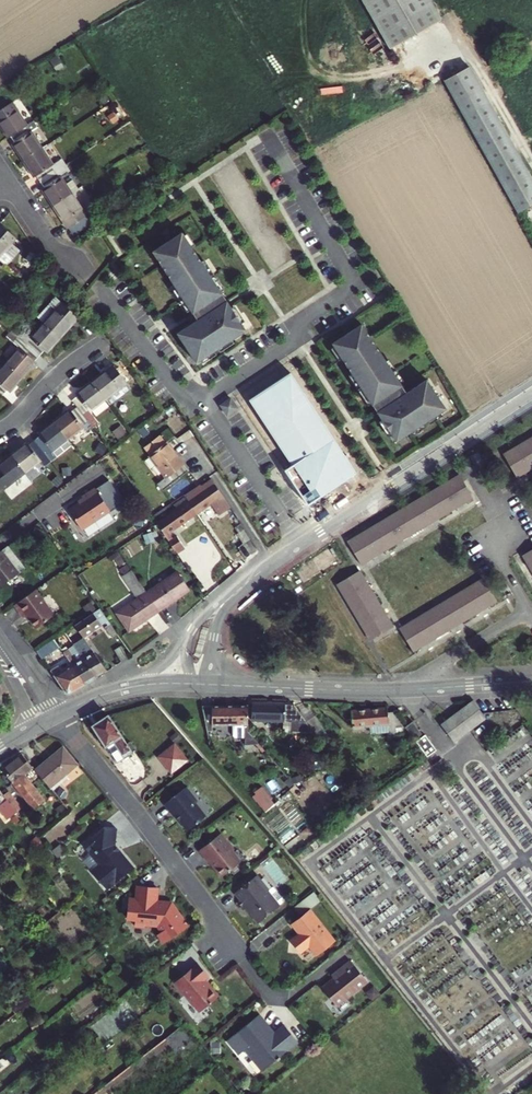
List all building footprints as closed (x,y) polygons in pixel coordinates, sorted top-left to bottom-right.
[(391,50),(442,21),(430,0),(362,0),(391,50)] [(441,81),(515,212),(531,203),(531,185),(467,68),(441,81)] [(0,108),(0,119),(9,134),(11,133),(25,124),(27,122),(14,100),(0,108)] [(15,138),(12,139),(24,158),(43,146),(32,128),(29,130),(25,124),(11,133),(15,138)] [(53,161),(43,146),(24,158),(33,173),(36,171),(41,179),(64,164),(59,157),(53,161)] [(41,185),(54,204),(73,191),(61,173),(67,169),(64,164),(41,179),(44,184),(41,185)] [(92,220),(73,191),(54,204),(72,233),(92,220)] [(11,256),(3,249),(10,241),(14,236),(0,224),(0,259),(3,262),(5,263),(11,256)] [(228,301),(183,232),(153,251),(198,320),(178,333),(197,363),(247,330),(228,301)] [(3,249),(11,256),(18,248),(10,241),(3,249)] [(50,302),(38,316),(45,322),(61,336),(79,315),(62,301),(57,308),(50,302)] [(47,352),(61,336),(45,322),(31,337),(32,338),(27,343),(40,355),(45,350),(47,352)] [(395,440),(444,408),(425,378),(405,392),(360,323),(330,342),(395,440)] [(23,375),(40,355),(27,343),(23,348),(20,346),(7,361),(23,375)] [(23,375),(7,361),(0,369),(0,393),(3,396),(8,390),(9,391),(23,375)] [(106,398),(128,382),(115,364),(93,381),(106,398)] [(291,372),(249,399),(292,465),(285,469),(308,504),(356,473),(291,372)] [(92,409),(106,398),(93,381),(77,393),(79,396),(73,400),(77,406),(94,428),(101,422),(92,409)] [(132,387),(128,382),(106,398),(110,404),(132,387)] [(220,404),(228,415),(239,407),(230,396),(220,404)] [(70,409),(54,421),(68,438),(84,426),(89,432),(94,428),(77,406),(71,410),(70,409)] [(52,450),(68,438),(54,421),(39,432),(41,435),(35,439),(45,452),(51,448),(52,450)] [(528,438),(515,446),(501,454),(514,475),(528,467),(531,464),(531,435),(528,438)] [(162,491),(187,470),(165,443),(163,444),(158,437),(144,449),(149,455),(148,456),(165,477),(156,484),(162,491)] [(39,456),(45,452),(35,439),(28,444),(26,441),(11,453),(24,471),(41,458),(39,456)] [(24,471),(11,453),(0,462),(0,484),(2,487),(24,471)] [(413,529),(427,521),(440,513),(454,504),(469,495),(456,474),(441,482),(426,491),(413,499),(400,508),(387,516),(373,524),(359,532),(346,540),(359,562),(373,554),(386,546),(400,537),(413,529)] [(196,514),(222,496),(211,479),(201,486),(201,487),(204,491),(197,496),(194,492),(186,498),(196,514)] [(201,487),(194,492),(197,496),(204,491),(201,487)] [(69,512),(82,531),(110,512),(95,489),(82,498),(84,501),(69,512)] [(169,533),(196,514),(186,498),(175,506),(178,509),(158,524),(177,554),(185,548),(177,536),(173,538),(169,533)] [(250,539),(244,530),(238,534),(243,543),(250,539)] [(8,547),(0,554),(0,587),(1,588),(25,570),(8,547)] [(522,553),(530,566),(531,570),(531,547),(522,553)] [(382,612),(374,599),(365,585),(356,571),(336,583),(345,597),(353,611),(362,625),(370,638),(390,625),(382,612)] [(160,612),(149,595),(133,572),(124,579),(139,602),(118,616),(130,633),(160,612)] [(149,595),(160,612),(189,593),(177,576),(149,595)] [(425,641),(438,633),(453,624),(466,617),(481,608),(494,600),(481,578),(467,586),(453,595),(440,603),(425,612),(412,620),(398,628),(411,649),(425,641)] [(55,615),(36,590),(15,606),(24,618),(27,615),(37,629),(55,615)] [(75,625),(83,638),(106,623),(108,626),(106,627),(112,638),(118,635),(100,609),(75,625)] [(75,625),(71,628),(79,640),(83,638),(75,625)] [(54,639),(43,647),(47,654),(59,646),(54,639)] [(85,640),(75,646),(96,678),(106,671),(85,640)] [(75,646),(64,653),(85,684),(96,678),(75,646)] [(122,661),(127,658),(120,646),(114,649),(122,661)] [(65,664),(51,672),(66,692),(71,693),(85,684),(64,653),(59,655),(65,664)] [(454,742),(486,719),(473,700),(441,724),(454,742)] [(294,722),(304,722),(291,704),(252,704),(252,722),(294,722)] [(231,706),(232,725),(232,731),(235,734),(248,734),(248,731),(248,725),(247,705),(231,706)] [(213,725),(232,725),(231,706),(203,706),(207,729),(212,729),(213,725)] [(352,727),(402,723),(394,712),(388,713),(387,708),(351,711),(352,727)] [(108,716),(93,726),(118,763),(129,756),(127,753),(131,750),(108,716)] [(311,716),(304,722),(313,733),(320,728),(311,716)] [(412,721),(404,726),(406,729),(413,738),(421,733),(412,721)] [(304,722),(294,722),(307,738),(313,733),(304,722)] [(424,734),(415,741),(425,755),(435,748),(424,734)] [(159,758),(164,764),(179,751),(174,746),(159,758)] [(48,784),(50,787),(77,765),(63,749),(37,770),(48,784)] [(179,751),(164,764),(171,773),(186,760),(179,751)] [(13,782),(23,774),(31,767),(33,766),(23,754),(3,770),(13,782)] [(25,776),(23,774),(13,782),(24,796),(35,787),(26,776),(25,776)] [(252,794),(268,811),(278,801),(262,785),(252,794)] [(45,801),(35,787),(24,796),(34,809),(40,804),(45,801)] [(4,795),(0,790),(0,801),(3,804),(0,806),(0,810),(8,820),(18,812),(10,803),(4,795)] [(184,790),(164,805),(173,816),(176,815),(180,820),(180,822),(188,831),(205,817),(195,804),(195,800),(191,795),(187,794),(184,790)] [(4,795),(10,803),(15,799),(9,791),(4,795)] [(10,803),(18,812),(22,809),(15,799),(10,803)] [(103,828),(82,846),(98,866),(91,872),(106,891),(133,869),(119,851),(117,853),(112,848),(114,846),(115,829),(103,828)] [(218,836),(198,851),(207,863),(209,862),(213,867),(213,869),(220,878),(238,864),(238,861),(230,850),(230,847),(225,841),(222,840),(218,836)] [(269,891),(257,876),(234,893),(240,901),(237,903),(241,908),(244,909),(247,906),(252,913),(252,915),(258,923),(278,908),(282,904),(282,900),(273,888),(269,891)] [(128,900),(126,919),(135,920),(134,927),(144,928),(145,925),(158,926),(164,932),(171,940),(190,925),(183,916),(180,918),(169,904),(155,903),(156,888),(138,886),(137,901),(128,900)] [(309,909),(320,900),(313,891),(293,907),(300,916),(303,914),(309,909)] [(300,916),(290,924),(298,934),(289,940),(299,953),(308,946),(316,956),(334,941),(311,911),(305,916),(303,914),(300,916)] [(164,932),(158,936),(165,944),(171,940),(164,932)] [(350,961),(337,971),(339,973),(333,979),(322,988),(336,1006),(367,981),(350,961)] [(208,976),(197,963),(175,982),(199,1012),(219,995),(211,985),(207,985),(203,980),(208,976)] [(258,1015),(226,1041),(238,1055),(244,1050),(261,1071),(276,1059),(277,1060),(279,1058),(278,1057),(297,1042),(283,1025),(273,1034),(271,1036),(266,1030),(268,1028),(258,1015)]
